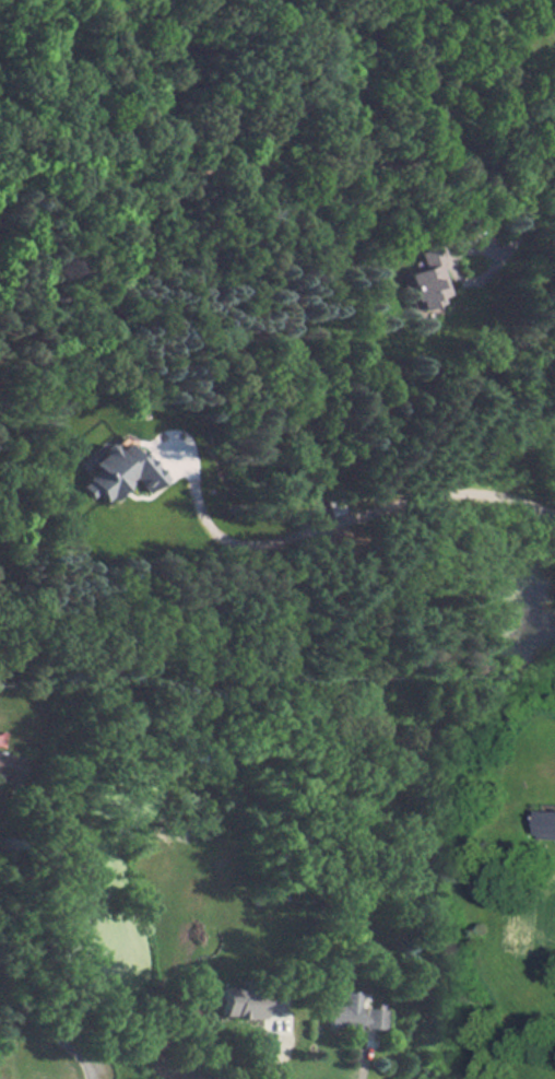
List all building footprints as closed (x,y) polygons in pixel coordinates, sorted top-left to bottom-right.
[(448,294),(438,263),(441,262),(436,245),(417,251),(422,268),(407,273),(419,311),(442,303),(440,297),(448,294)] [(165,477),(145,452),(139,458),(127,442),(117,450),(111,442),(87,463),(94,471),(77,485),(88,498),(96,492),(104,503),(134,479),(146,493),(165,477)] [(0,753),(0,779),(13,782),(19,756),(0,753)] [(539,810),(539,838),(554,838),(554,810),(539,810)] [(220,1017),(261,1018),(262,1012),(277,1013),(278,991),(221,989),(220,1017)] [(382,1009),(356,1007),(357,997),(364,998),(364,992),(341,991),(340,1005),(326,1005),(325,1029),(356,1031),(356,1027),(381,1029),(382,1009)]
